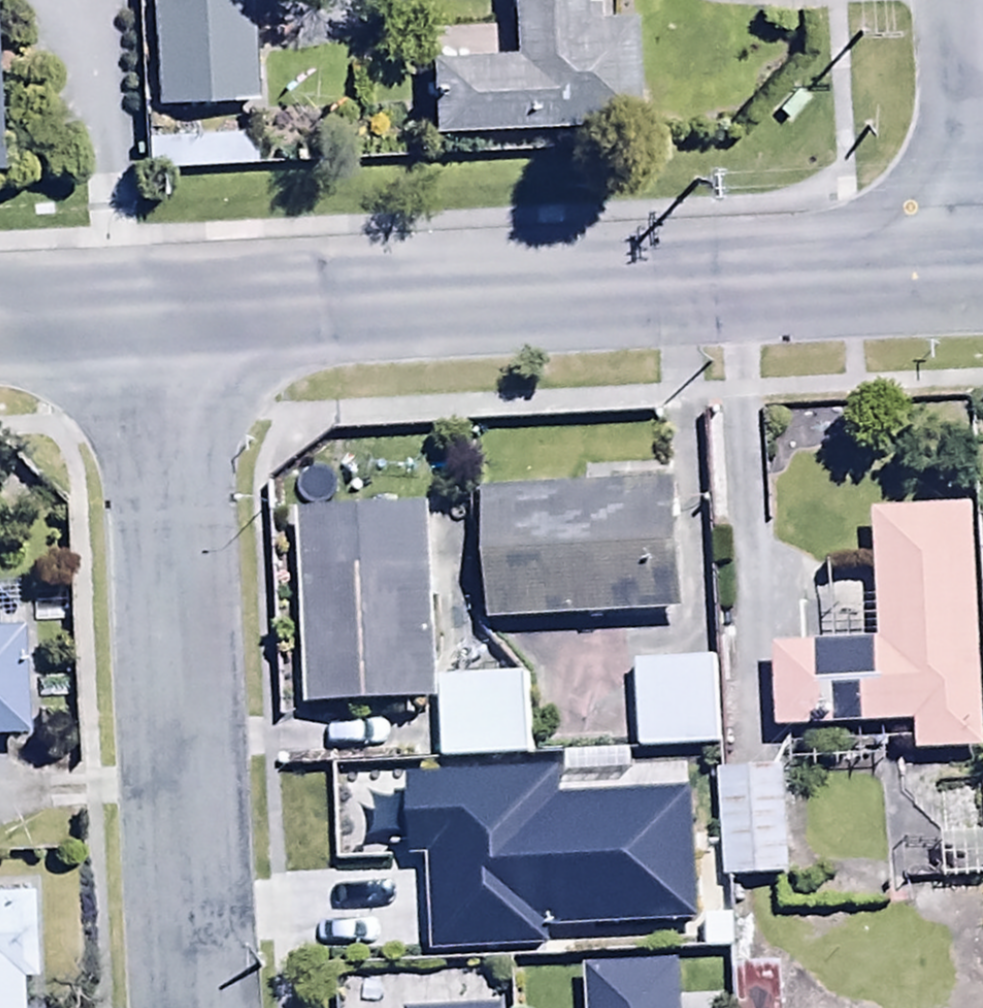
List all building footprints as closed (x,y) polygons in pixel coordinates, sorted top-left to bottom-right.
[(153,108),(254,106),(251,0),(151,0),(153,108)] [(432,140),(635,132),(631,24),(587,26),(586,0),(513,0),(516,63),(429,66),(432,140)] [(674,490),(479,498),(484,630),(680,622),(674,490)] [(978,515),(876,520),(883,650),(775,656),(779,740),(919,734),(920,761),(982,758),(982,625),(978,515)] [(439,709),(431,517),(300,522),(307,714),(439,709)] [(25,744),(21,638),(0,639),(0,745),(25,744)] [(719,667),(637,670),(640,755),(722,752),(719,667)] [(527,684),(442,688),(446,768),(530,764),(527,684)] [(785,773),(718,776),(723,886),(790,883),(785,773)] [(0,901),(0,1007),(23,1007),(22,993),(40,992),(36,900),(0,901)] [(736,972),(738,1007),(787,1007),(786,970),(736,972)]
